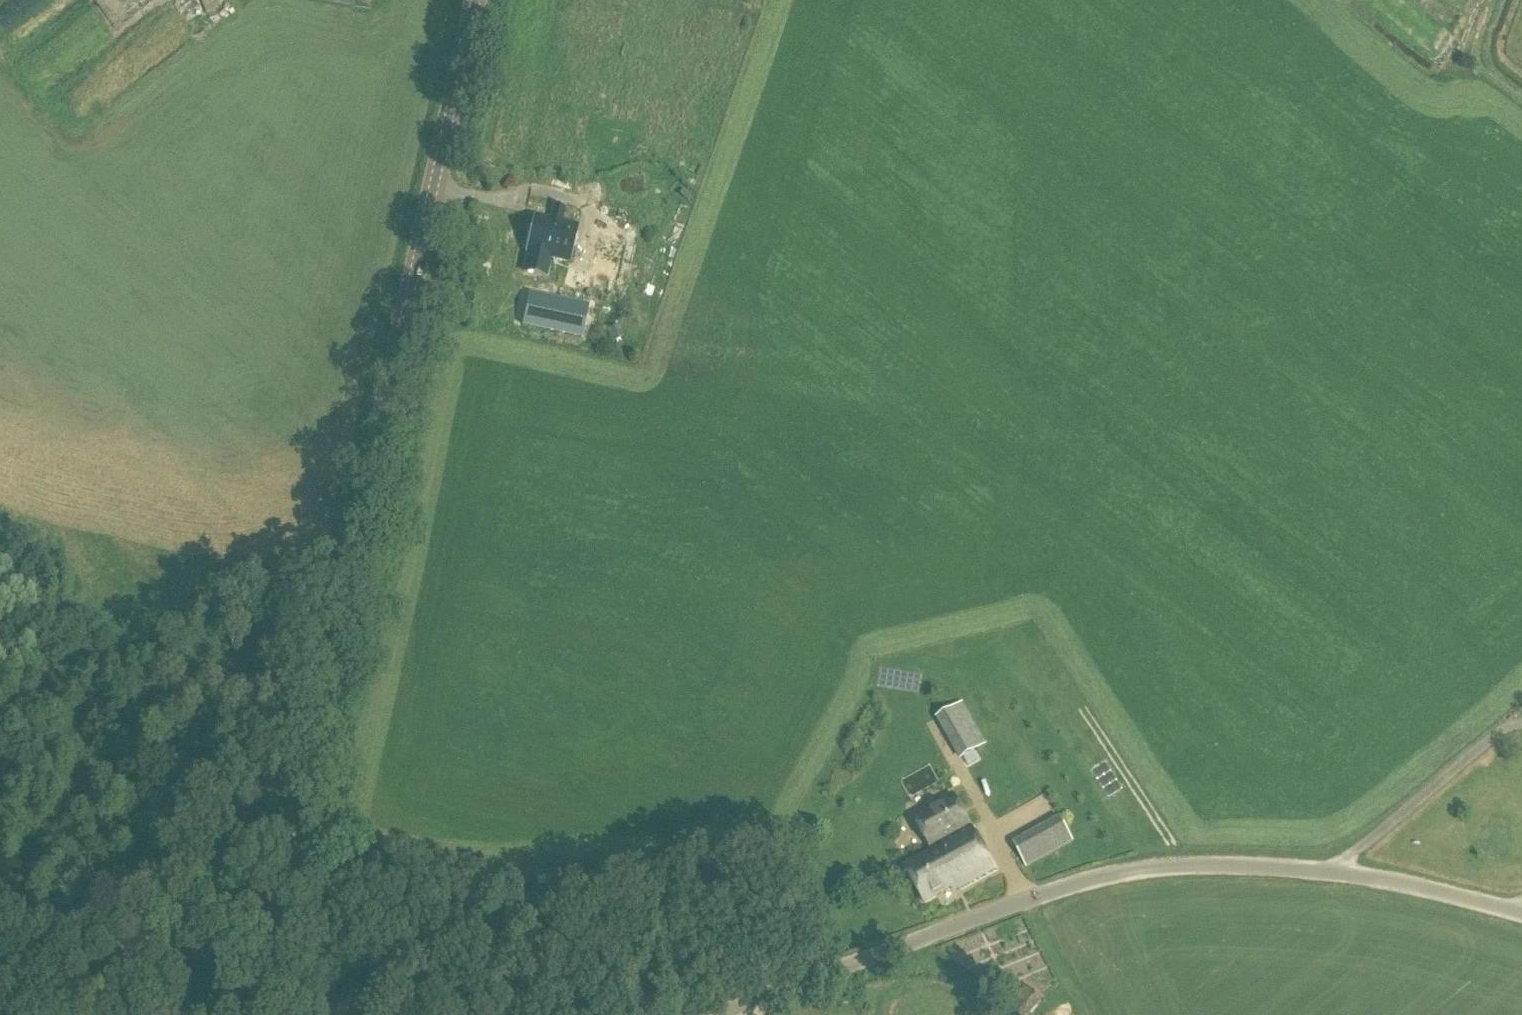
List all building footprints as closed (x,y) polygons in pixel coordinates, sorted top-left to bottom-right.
[(564,204),(563,216),(582,218),(584,207),(564,204)] [(569,262),(577,226),(536,217),(524,272),(546,277),(550,258),(569,262)] [(585,322),(589,305),(552,297),(549,314),(585,322)] [(586,340),(588,328),(567,324),(567,323),(556,321),(554,333),(571,336),(571,337),(586,340)] [(967,770),(990,756),(961,705),(937,719),(967,770)] [(954,892),(995,869),(955,795),(914,818),(933,852),(902,870),(921,905),(952,888),(954,892)] [(1061,818),(1013,844),(1026,868),(1074,842),(1061,818)] [(1042,1003),(1026,987),(1005,1010),(1011,1014),(1031,1014),(1042,1003)]
